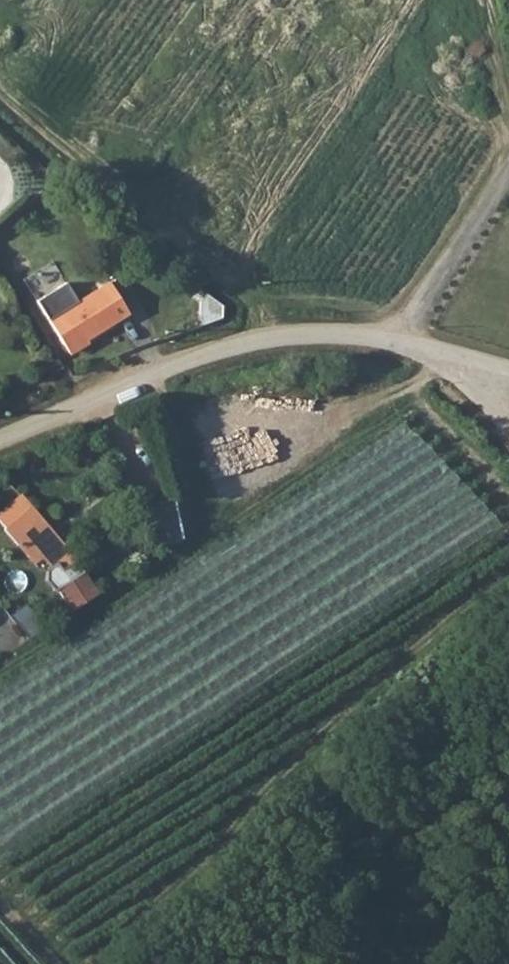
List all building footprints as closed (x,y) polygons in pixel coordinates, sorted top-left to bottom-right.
[(94,301),(107,322),(122,312),(109,292),(94,301)] [(74,343),(107,322),(94,301),(60,323),(74,343)] [(50,526),(25,496),(0,516),(0,521),(33,563),(47,553),(56,564),(63,558),(69,566),(74,561),(46,529),(50,526)]
